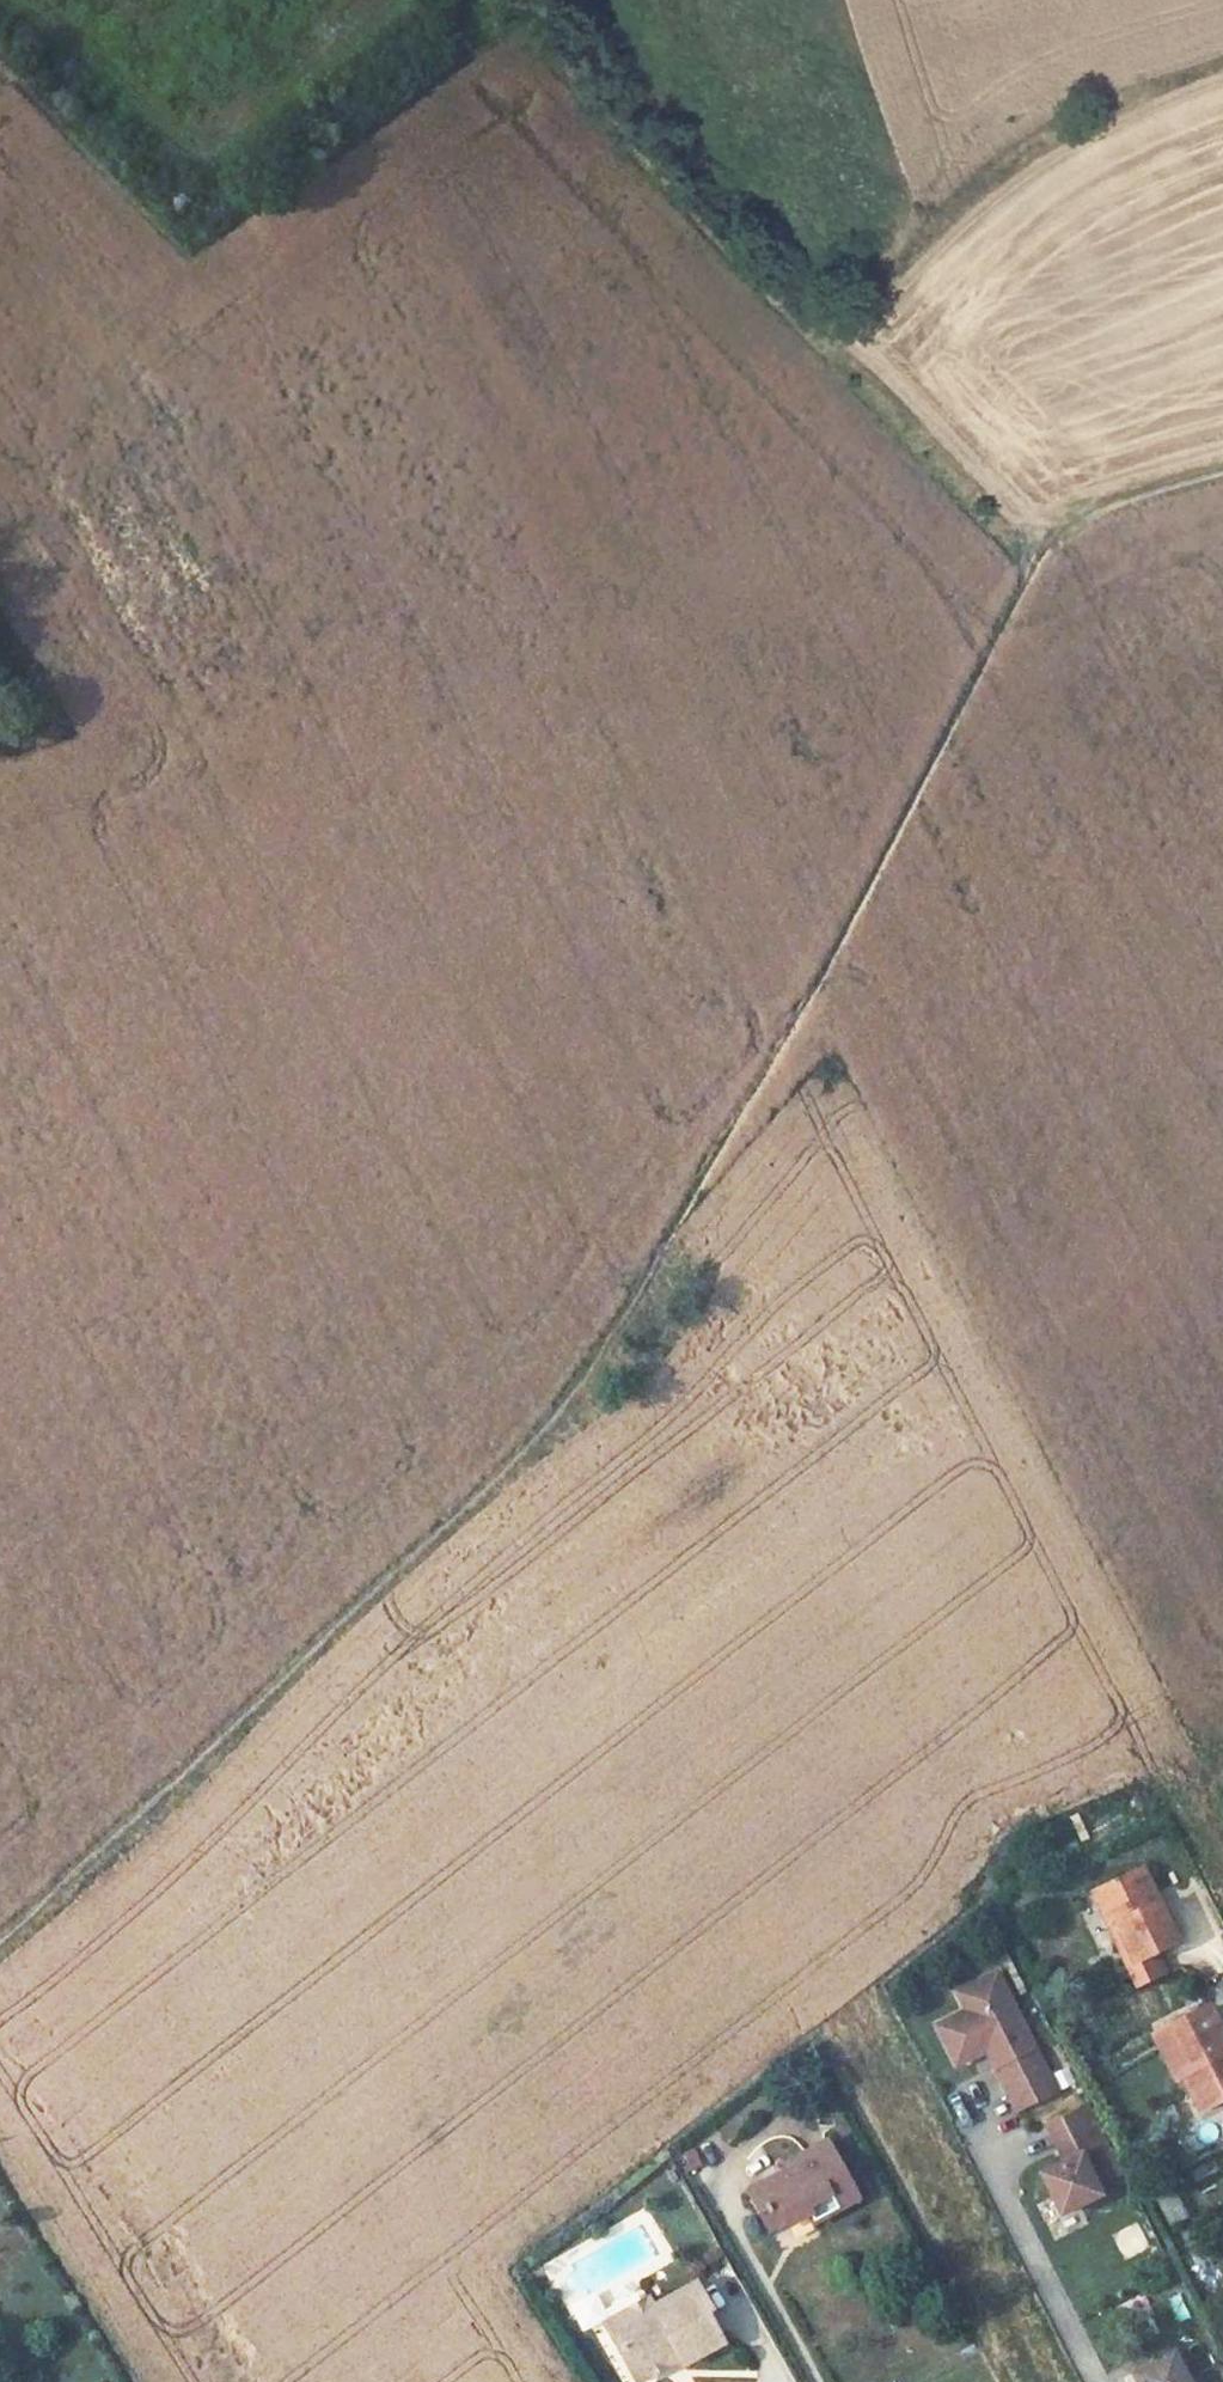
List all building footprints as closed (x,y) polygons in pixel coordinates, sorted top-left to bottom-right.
[(1096,1888),(1132,1963),(1124,1968),(1135,1989),(1167,1974),(1157,1953),(1177,1943),(1141,1869),(1096,1888)] [(1132,1963),(1096,1888),(1089,1893),(1124,1968),(1132,1963)] [(996,1977),(958,1997),(966,2014),(951,2022),(971,2061),(986,2053),(1017,2115),(1056,2096),(996,1977)] [(1167,2033),(1189,2076),(1183,2079),(1200,2113),(1222,2101),(1222,2039),(1209,2012),(1167,2033)] [(971,2061),(951,2022),(936,2029),(956,2068),(971,2061)] [(1189,2076),(1167,2033),(1154,2040),(1176,2083),(1180,2081),(1183,2079),(1189,2076)] [(1089,2107),(1049,2127),(1067,2164),(1041,2177),(1061,2218),(1100,2198),(1096,2189),(1123,2175),(1089,2107)] [(797,2164),(772,2177),(744,2192),(757,2215),(774,2206),(784,2225),(807,2213),(812,2221),(856,2198),(827,2142),(794,2159),(797,2164)] [(686,2171),(703,2166),(697,2146),(679,2151),(686,2171)] [(1170,2227),(1190,2217),(1177,2191),(1157,2201),(1170,2227)] [(774,2206),(757,2215),(767,2234),(784,2225),(774,2206)] [(649,2299),(606,2323),(620,2349),(632,2342),(650,2376),(669,2366),(668,2352),(675,2348),(681,2359),(699,2349),(722,2338),(709,2314),(714,2312),(698,2284),(670,2299),(653,2308),(649,2299)] [(632,2342),(620,2349),(638,2381),(650,2376),(632,2342)] [(1136,2374),(1140,2381),(1187,2381),(1174,2356),(1136,2374)]
